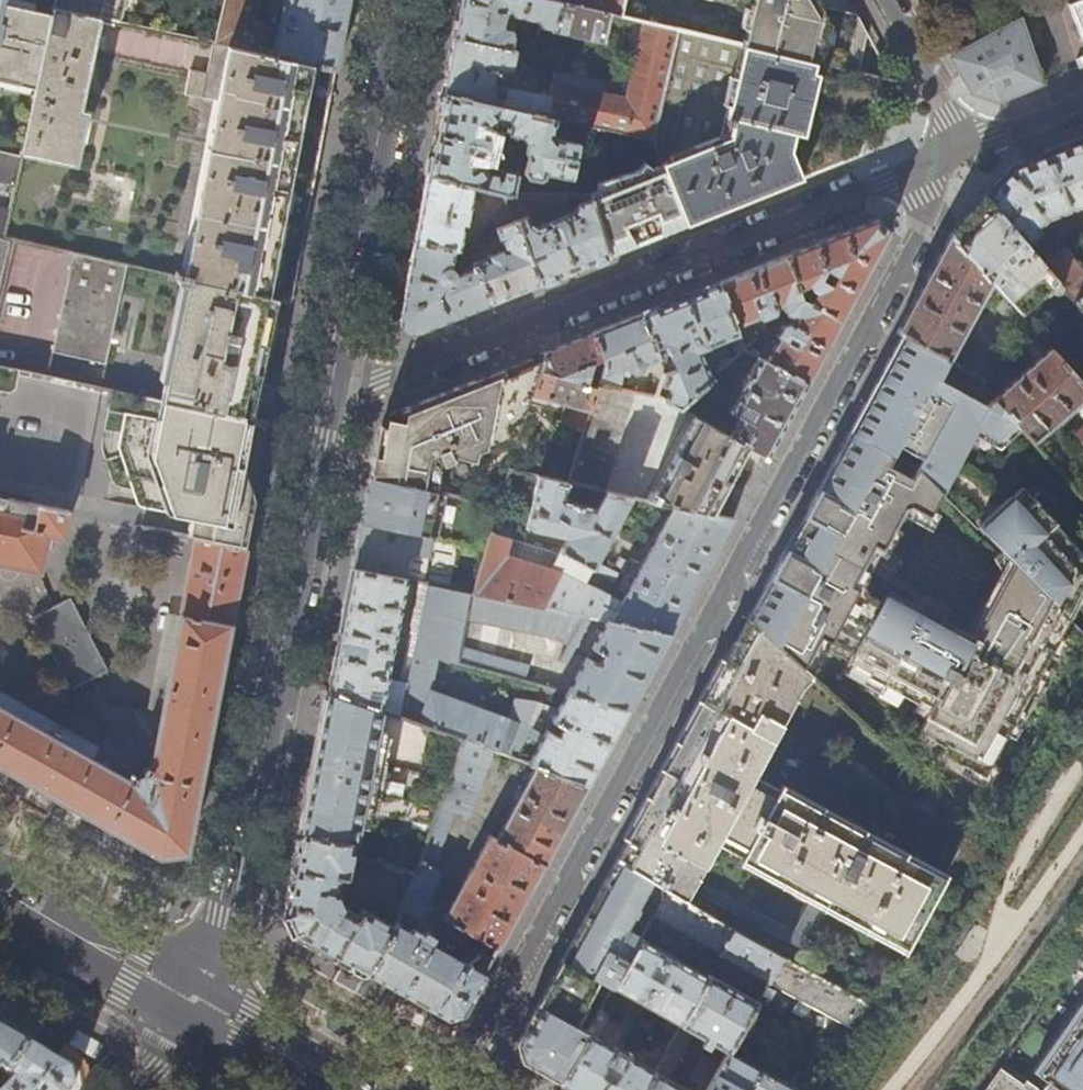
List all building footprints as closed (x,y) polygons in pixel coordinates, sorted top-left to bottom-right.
[(34,90),(51,15),(3,4),(4,0),(0,0),(0,82),(34,90)] [(125,0),(55,0),(53,8),(98,19),(120,23),(125,0)] [(349,0),(286,0),(275,49),(266,47),(271,27),(250,22),(255,0),(226,0),(216,44),(335,71),(347,11),(349,0)] [(461,0),(453,0),(450,16),(457,17),(459,5),(461,0)] [(459,5),(457,17),(453,37),(510,51),(517,18),(536,22),(540,28),(552,30),(551,32),(628,49),(623,76),(553,61),(555,65),(544,117),(558,120),(584,126),(653,141),(676,29),(620,16),(546,0),(461,0),(459,5)] [(620,16),(623,0),(546,0),(620,16)] [(814,0),(733,0),(750,4),(740,44),(856,71),(862,47),(865,35),(855,15),(840,12),(818,7),(814,0)] [(998,101),(1022,91),(1041,84),(1012,0),(1007,0),(1011,12),(945,47),(960,74),(971,93),(998,101)] [(1082,44),(1082,0),(1074,0),(1067,3),(1082,44)] [(76,114),(98,19),(53,8),(51,15),(34,90),(19,155),(73,167),(84,116),(76,114)] [(861,155),(882,78),(856,71),(740,44),(676,29),(653,141),(672,192),(685,225),(750,200),(848,161),(861,155)] [(514,52),(510,51),(453,37),(448,63),(443,94),(544,117),(555,65),(553,61),(526,55),(525,62),(544,66),(540,86),(541,87),(539,93),(497,84),(496,85),(494,85),(492,83),(493,78),(495,77),(502,78),(504,69),(510,70),(514,52)] [(328,110),(335,71),(216,44),(212,64),(209,64),(208,75),(190,71),(185,97),(215,103),(186,252),(182,270),(177,269),(176,276),(177,276),(189,279),(277,298),(292,301),(301,254),(316,175),(328,110)] [(558,120),(544,117),(443,94),(436,130),(427,175),(473,186),(503,193),(515,194),(519,174),(516,169),(504,166),(498,169),(498,171),(489,169),(486,163),(493,127),(498,123),(507,126),(506,129),(508,133),(524,138),(527,142),(526,151),(529,155),(526,170),(530,177),(541,179),(547,175),(548,172),(574,177),(581,144),(557,139),(555,135),(558,120)] [(574,195),(589,196),(607,257),(645,241),(685,225),(672,192),(617,214),(612,201),(592,150),(583,129),(581,144),(574,177),(570,195),(574,195)] [(1052,150),(1011,166),(985,196),(1026,244),(1030,241),(1036,236),(1034,227),(1042,219),(1082,203),(1082,137),(1052,150)] [(19,155),(0,151),(0,180),(15,183),(19,155)] [(466,224),(473,186),(427,175),(421,208),(415,241),(453,248),(456,249),(459,249),(463,223),(466,224)] [(570,195),(515,194),(503,193),(505,199),(539,284),(569,272),(607,257),(589,196),(574,195),(578,205),(576,212),(537,228),(531,223),(528,215),(529,212),(570,195)] [(966,218),(951,235),(992,281),(1005,297),(1014,307),(1051,274),(1037,258),(1029,248),(1026,244),(985,196),(966,218)] [(473,262),(475,268),(490,303),(511,295),(539,284),(505,199),(492,217),(496,227),(496,228),(503,247),(487,254),(488,256),(473,262)] [(5,239),(10,211),(0,209),(0,238),(5,239)] [(883,235),(870,224),(826,241),(782,258),(798,303),(837,324),(858,287),(883,235)] [(946,358),(992,281),(951,235),(950,235),(923,285),(897,332),(901,334),(946,358)] [(1051,274),(1082,312),(1082,268),(1057,237),(1042,249),(1044,252),(1037,258),(1051,274)] [(5,239),(0,238),(0,313),(16,242),(5,239)] [(450,267),(453,248),(415,241),(408,274),(399,325),(412,335),(453,318),(490,303),(475,268),(458,274),(450,267)] [(459,249),(456,249),(464,259),(471,257),(469,251),(459,249)] [(52,353),(106,365),(129,266),(74,254),(52,353)] [(751,270),(717,283),(744,350),(752,343),(748,339),(742,322),(759,315),(760,319),(774,314),(776,311),(777,308),(782,307),(785,314),(798,303),(782,258),(751,270)] [(262,363),(277,298),(189,279),(163,399),(243,416),(250,418),(262,363)] [(677,299),(641,314),(659,358),(665,373),(658,396),(678,408),(712,378),(701,349),(730,338),(737,356),(744,350),(717,283),(677,299)] [(1038,334),(1014,307),(1005,297),(993,306),(1031,340),(1038,334)] [(837,324),(798,303),(785,314),(791,318),(788,323),(786,322),(784,323),(782,325),(775,336),(778,338),(766,361),(807,383),(821,356),(837,324)] [(607,327),(592,333),(605,363),(598,386),(621,390),(624,377),(629,378),(631,369),(633,371),(634,373),(644,370),(643,364),(659,358),(641,314),(607,327)] [(569,429),(562,427),(562,428),(584,434),(598,386),(605,363),(592,333),(563,345),(543,353),(531,394),(559,404),(557,408),(564,410),(565,405),(575,409),(569,429)] [(1019,426),(992,397),(967,369),(963,367),(946,358),(901,334),(877,379),(849,432),(915,467),(940,491),(954,466),(971,433),(999,445),(1019,426)] [(1032,440),(1082,394),(1082,385),(1039,335),(1023,350),(1033,361),(992,397),(1019,426),(1032,440)] [(441,466),(472,454),(518,436),(527,405),(531,394),(543,353),(510,366),(456,388),(438,395),(390,414),(390,417),(391,420),(389,421),(387,420),(385,428),(383,436),(377,435),(375,448),(369,478),(419,488),(435,492),(441,466)] [(786,420),(807,383),(766,361),(759,357),(742,388),(744,389),(732,411),(741,416),(731,436),(747,446),(767,456),(786,420)] [(633,392),(621,390),(598,386),(584,434),(569,483),(602,490),(633,392)] [(245,547),(248,528),(254,500),(249,487),(240,459),(238,452),(237,449),(243,416),(163,399),(116,389),(112,410),(129,413),(123,446),(136,504),(140,508),(192,517),(188,536),(196,537),(245,547)] [(584,434),(562,428),(562,427),(560,426),(563,416),(527,405),(518,436),(508,470),(538,477),(567,483),(569,483),(584,434)] [(243,452),(250,418),(243,416),(237,449),(238,452),(243,452)] [(724,490),(747,446),(731,436),(695,417),(652,493),(649,491),(645,500),(673,506),(711,514),(724,490)] [(1082,441),(1082,424),(1075,432),(1082,441)] [(1035,705),(1078,625),(1073,620),(1061,608),(1014,563),(996,595),(968,646),(966,645),(964,646),(959,644),(958,636),(885,596),(881,602),(859,590),(881,548),(903,506),(909,504),(930,515),(942,493),(940,491),(915,467),(849,432),(838,451),(816,493),(785,550),(758,598),(747,619),(809,676),(825,647),(859,665),(855,672),(874,682),(872,686),(917,710),(935,720),(924,742),(948,756),(946,762),(991,787),(1011,750),(1035,705)] [(563,500),(567,483),(538,477),(526,529),(566,538),(558,552),(518,541),(520,531),(517,526),(494,520),(485,549),(472,593),(591,618),(605,621),(670,634),(688,602),(712,557),(733,519),(711,514),(673,506),(619,604),(605,597),(627,559),(622,556),(621,557),(620,557),(611,571),(603,564),(595,563),(632,497),(605,491),(596,507),(563,500)] [(439,540),(448,494),(435,492),(419,488),(369,478),(366,498),(361,523),(416,535),(439,540)] [(1055,525),(1057,523),(1033,497),(1031,498),(1021,487),(977,527),(1014,563),(1061,608),(1073,620),(1082,598),(1082,556),(1055,525)] [(40,572),(48,536),(63,539),(69,512),(10,500),(7,513),(0,512),(0,564),(40,572)] [(411,562),(416,535),(361,523),(357,543),(352,568),(403,579),(406,561),(411,562)] [(160,856),(187,853),(222,664),(235,600),(245,547),(196,537),(161,715),(123,708),(108,713),(110,717),(106,741),(94,761),(59,741),(61,738),(60,734),(55,731),(52,732),(50,736),(13,715),(12,715),(0,708),(0,765),(160,856)] [(407,580),(403,579),(352,568),(341,628),(335,656),(329,690),(329,691),(400,717),(426,583),(419,582),(396,706),(384,704),(407,580)] [(472,593),(426,583),(400,717),(462,739),(492,750),(512,758),(543,704),(534,701),(520,702),(509,721),(432,693),(439,659),(459,665),(459,664),(462,648),(467,620),(472,593)] [(564,665),(591,618),(472,593),(467,620),(565,647),(557,662),(564,665)] [(35,617),(74,691),(109,672),(70,599),(35,617)] [(748,777),(798,687),(809,676),(747,619),(724,661),(713,681),(638,820),(617,859),(666,891),(678,899),(711,839),(739,853),(737,857),(736,860),(903,949),(929,902),(943,876),(773,787),(772,791),(769,796),(745,783),(748,777)] [(648,675),(670,634),(605,621),(566,693),(629,710),(648,675)] [(462,648),(459,664),(524,681),(529,666),(462,648)] [(329,690),(335,656),(328,655),(321,688),(329,690)] [(713,681),(724,661),(719,659),(612,856),(616,858),(617,859),(638,820),(713,681)] [(438,805),(462,739),(400,717),(329,691),(319,744),(306,811),(302,832),(355,842),(358,828),(370,831),(378,824),(380,817),(395,820),(401,821),(413,823),(412,829),(421,831),(421,833),(427,835),(438,805)] [(608,749),(629,710),(566,693),(527,763),(535,766),(588,785),(608,749)] [(492,750),(462,739),(438,805),(453,810),(468,815),(492,750)] [(559,839),(588,785),(535,766),(522,791),(516,788),(514,793),(519,796),(496,841),(544,866),(559,839)] [(772,791),(748,777),(745,783),(769,796),(772,791)] [(945,872),(775,784),(773,787),(943,876),(945,872)] [(435,862),(453,810),(438,805),(427,835),(396,924),(393,928),(367,973),(402,993),(407,996),(438,1013),(448,1019),(463,1014),(488,969),(493,961),(469,948),(461,962),(403,929),(409,914),(417,917),(422,915),(439,874),(435,869),(437,863),(435,862)] [(347,880),(355,842),(302,832),(291,889),(286,916),(293,932),(328,951),(367,973),(393,928),(361,908),(357,915),(343,907),(337,896),(341,879),(347,880)] [(498,950),(544,866),(496,841),(488,836),(437,931),(463,944),(468,934),(498,950)] [(680,900),(683,895),(803,959),(809,948),(798,942),(816,907),(901,952),(903,949),(736,860),(735,864),(805,901),(787,936),(688,884),(711,843),(737,857),(739,853),(711,839),(678,899),(680,900)] [(617,859),(616,858),(597,894),(568,946),(540,998),(515,1042),(520,1060),(534,1069),(548,1076),(558,1082),(587,1031),(577,1025),(589,1003),(587,1002),(600,978),(613,985),(640,939),(653,915),(666,891),(617,859)] [(702,914),(680,900),(678,899),(666,891),(653,915),(719,953),(732,931),(702,914)] [(779,956),(732,931),(719,953),(718,956),(765,982),(779,956)] [(706,976),(640,939),(613,985),(612,987),(678,1025),(706,976)] [(1068,976),(1082,987),(1082,954),(1068,976)] [(706,976),(678,1025),(653,1071),(642,1089),(685,1089),(666,1079),(692,1033),(726,1052),(727,1050),(754,1001),(707,975),(706,976)] [(1027,1083),(1038,1089),(1082,1089),(1082,999),(1027,1083)] [(598,1011),(587,1031),(558,1082),(572,1089),(642,1089),(653,1071),(628,1056),(627,1053),(616,1046),(612,1047),(596,1038),(608,1017),(598,1011)] [(27,1046),(0,1031),(0,1072),(6,1075),(7,1074),(20,1060),(27,1046)] [(382,1049),(367,1041),(363,1048),(378,1057),(382,1049)] [(27,1046),(20,1060),(7,1074),(14,1079),(4,1089),(70,1089),(73,1086),(71,1070),(49,1058),(27,1046)] [(727,1050),(726,1052),(719,1065),(705,1089),(795,1089),(727,1050)] [(719,1065),(701,1055),(689,1076),(690,1079),(698,1083),(695,1089),(705,1089),(719,1065)] [(998,1073),(994,1079),(1011,1089),(1019,1089),(1020,1089),(998,1073)] [(994,1079),(985,1089),(1011,1089),(994,1079)]
